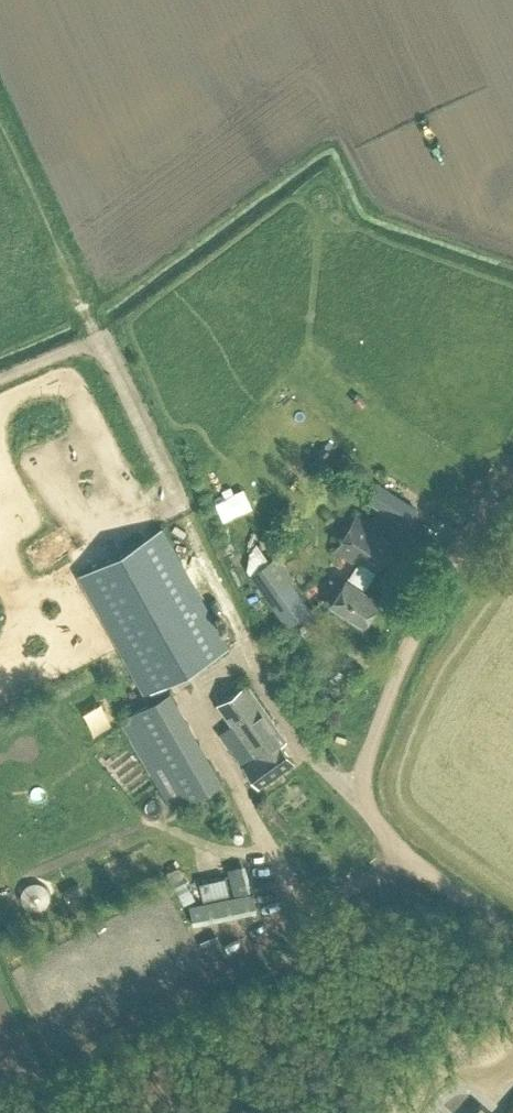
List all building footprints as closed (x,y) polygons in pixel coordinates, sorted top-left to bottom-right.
[(32,403),(36,415),(54,408),(50,396),(32,403)] [(347,468),(354,458),(343,451),(336,461),(347,468)] [(406,522),(416,506),(376,480),(365,497),(406,522)] [(378,597),(362,587),(373,571),(393,539),(356,515),(336,546),(358,560),(348,576),(347,575),(330,602),(362,623),(378,597)] [(144,693),(229,645),(163,526),(78,573),(144,693)] [(296,548),(316,558),(311,567),(331,577),(342,556),(302,537),(296,548)] [(245,567),(249,572),(264,593),(287,624),(310,607),(287,576),(272,555),(267,558),(255,541),(248,551),(245,567)] [(257,784),(292,760),(277,739),(284,735),(245,681),(216,701),(231,723),(219,731),(242,764),(243,764),(257,784)] [(117,717),(169,807),(206,786),(210,793),(223,786),(219,779),(221,778),(169,687),(117,717)] [(256,806),(279,829),(288,821),(266,797),(256,806)] [(228,893),(225,875),(229,874),(234,893),(247,890),(240,863),(227,866),(226,865),(216,867),(218,876),(199,880),(203,898),(228,893)] [(480,1102),(470,1112),(493,1112),(480,1102)]
